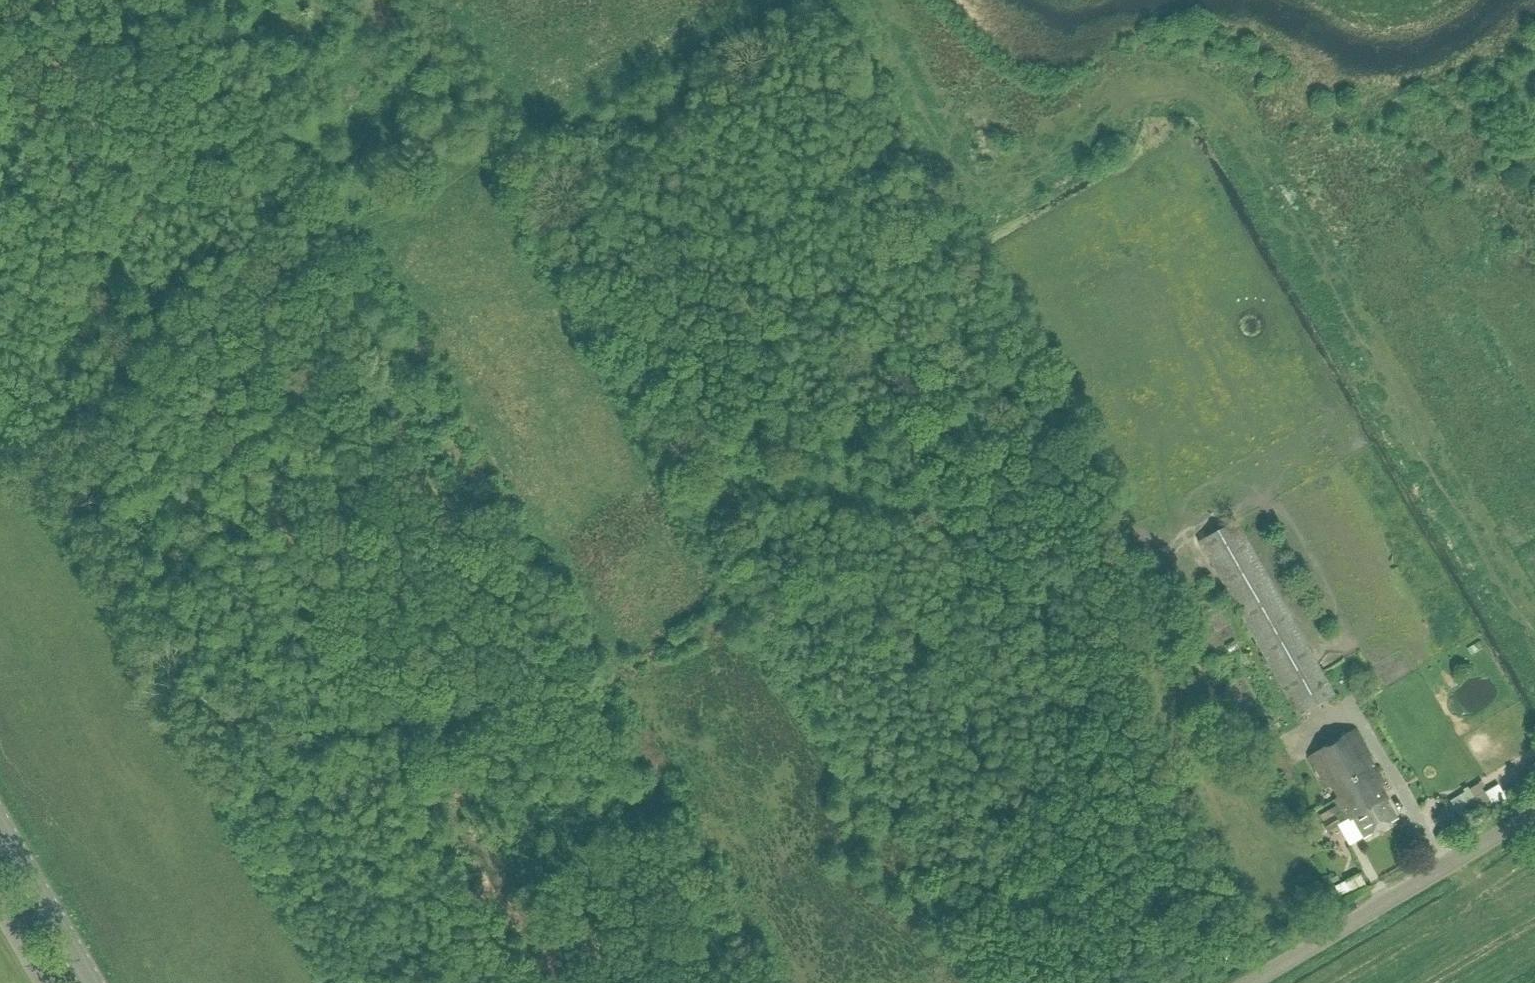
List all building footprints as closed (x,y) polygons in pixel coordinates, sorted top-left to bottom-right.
[(1297,717),(1335,695),(1236,521),(1197,542),(1297,717)] [(1185,619),(1221,601),(1211,582),(1176,601),(1185,619)] [(1347,824),(1352,821),(1363,839),(1397,820),(1378,788),(1384,785),(1353,731),(1308,757),(1326,787),(1335,782),(1342,795),(1333,800),(1340,812),(1322,823),(1327,832),(1345,821),(1347,824)]
